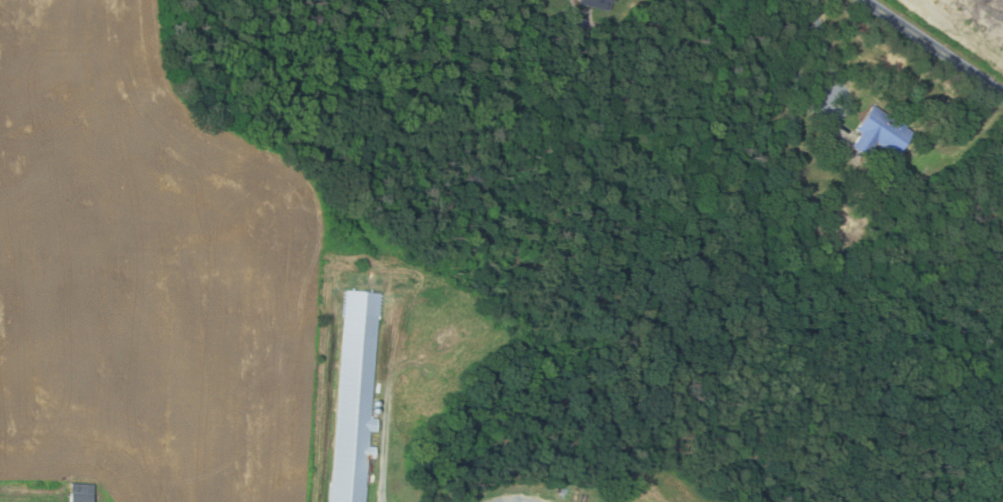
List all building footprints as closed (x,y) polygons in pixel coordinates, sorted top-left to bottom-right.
[(576,4),(577,0),(609,0),(606,12),(576,4)] [(586,19),(583,29),(576,27),(578,17),(586,19)] [(893,155),(873,141),(864,155),(849,145),(858,131),(853,128),(869,104),(893,120),(895,117),(904,123),(902,126),(909,131),(893,155)] [(797,175),(799,185),(792,187),(789,176),(797,175)] [(367,457),(364,501),(329,501),(344,290),(379,292),(370,417),(375,417),(374,431),(368,430),(367,446),(373,446),(372,458),(367,457)] [(91,483),(90,501),(68,501),(69,483),(91,483)]
